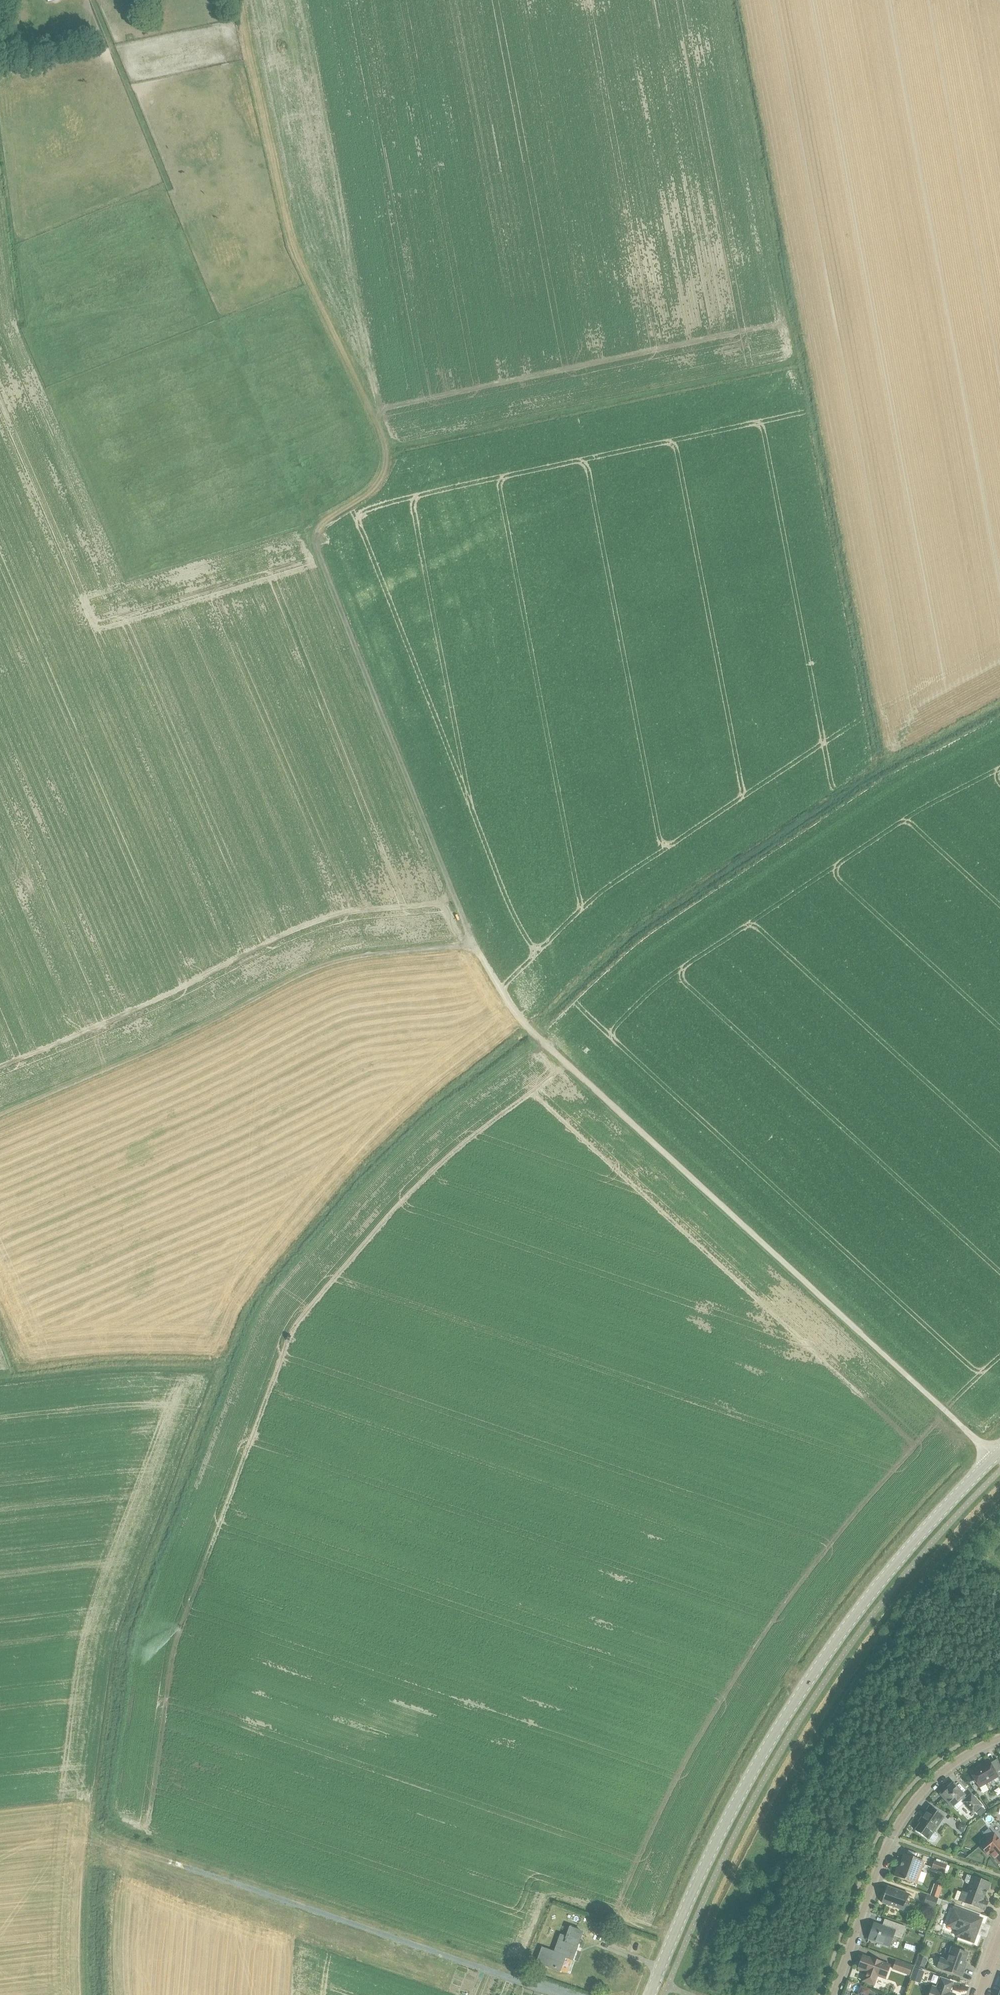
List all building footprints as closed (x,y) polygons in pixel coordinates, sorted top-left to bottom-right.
[(998,1759),(991,1763),(989,1760),(969,1771),(979,1788),(998,1777),(999,1780),(999,1765),(998,1759)] [(967,1799),(953,1784),(942,1794),(952,1806),(960,1798),(973,1813),(981,1806),(971,1795),(967,1799)] [(923,1819),(915,1831),(928,1840),(929,1839),(931,1840),(933,1841),(935,1841),(938,1838),(938,1836),(938,1834),(936,1833),(934,1831),(945,1817),(930,1806),(922,1818),(923,1819)] [(977,1813),(980,1817),(987,1811),(984,1808),(977,1813)] [(999,1863),(999,1862),(999,1840),(994,1834),(980,1846),(987,1855),(990,1853),(999,1863)] [(912,1883),(917,1884),(925,1862),(904,1854),(899,1868),(897,1867),(894,1876),(906,1880),(907,1883),(910,1884),(912,1883)] [(932,1869),(944,1873),(947,1865),(934,1861),(932,1869)] [(962,1893),(958,1891),(955,1899),(959,1901),(980,1909),(980,1908),(986,1910),(989,1902),(983,1900),(987,1891),(990,1883),(968,1875),(965,1881),(966,1883),(970,1884),(967,1893),(963,1892),(962,1893)] [(935,1884),(931,1896),(938,1898),(942,1887),(935,1884)] [(882,1903),(904,1910),(909,1894),(888,1887),(882,1903)] [(924,1904),(935,1908),(938,1900),(927,1896),(924,1904)] [(958,1937),(974,1943),(983,1919),(954,1908),(947,1926),(961,1931),(958,1937)] [(902,1938),(906,1927),(890,1921),(887,1928),(874,1924),(869,1939),(890,1946),(894,1936),(902,1938)] [(543,1948),(538,1962),(560,1971),(565,1957),(573,1960),(576,1950),(574,1949),(575,1946),(577,1947),(583,1932),(571,1928),(567,1938),(561,1935),(555,1953),(543,1948)] [(963,1967),(968,1953),(952,1948),(947,1961),(941,1959),(937,1968),(962,1977),(965,1967),(963,1967)] [(886,1979),(890,1966),(882,1963),(882,1962),(871,1958),(871,1959),(863,1956),(858,1969),(866,1972),(866,1974),(864,1973),(862,1979),(864,1979),(863,1981),(874,1985),(877,1976),(886,1979)] [(920,1957),(917,1965),(924,1967),(926,1960),(920,1957)] [(893,1969),(909,1975),(912,1967),(896,1961),(893,1969)] [(937,1988),(933,1987),(930,1994),(955,1994),(949,1993),(953,1982),(941,1978),(937,1988)] [(857,1994),(858,1994),(871,1994),(875,1992),(870,1985),(857,1994)]
